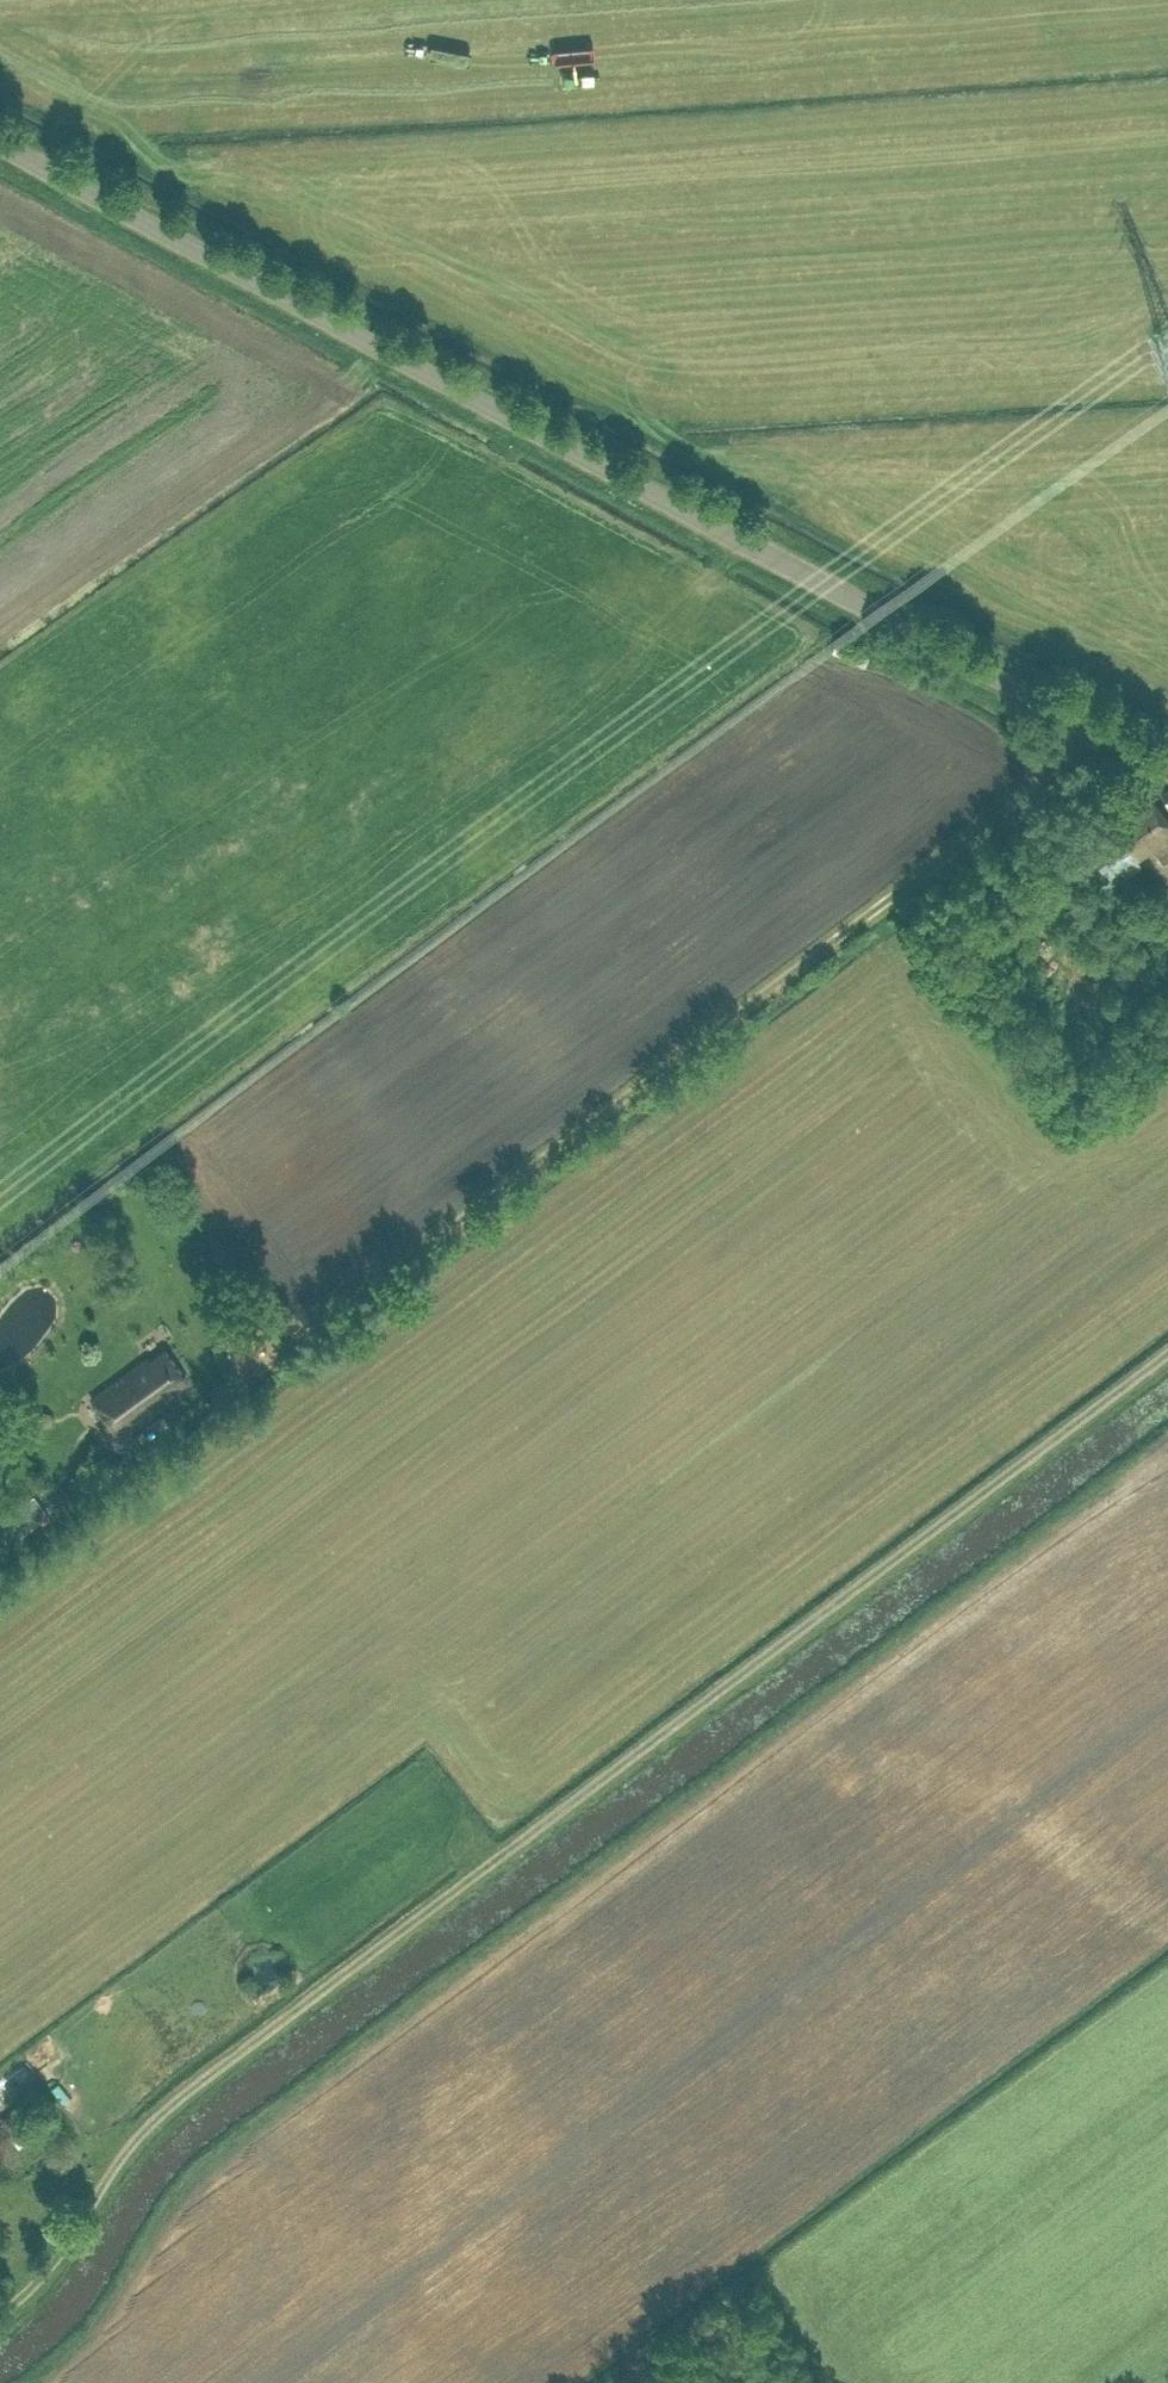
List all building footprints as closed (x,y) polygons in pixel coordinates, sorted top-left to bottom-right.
[(864,659),(868,648),(844,639),(840,650),(864,659)] [(1126,815),(1120,807),(1065,848),(1100,895),(1142,864),(1136,857),(1151,845),(1163,861),(1167,857),(1167,817),(1152,795),(1126,815)] [(147,1356),(111,1383),(91,1398),(118,1435),(175,1393),(172,1390),(187,1378),(166,1349),(150,1360),(147,1356)] [(14,2147),(39,2139),(36,2129),(11,2136),(14,2147)]
